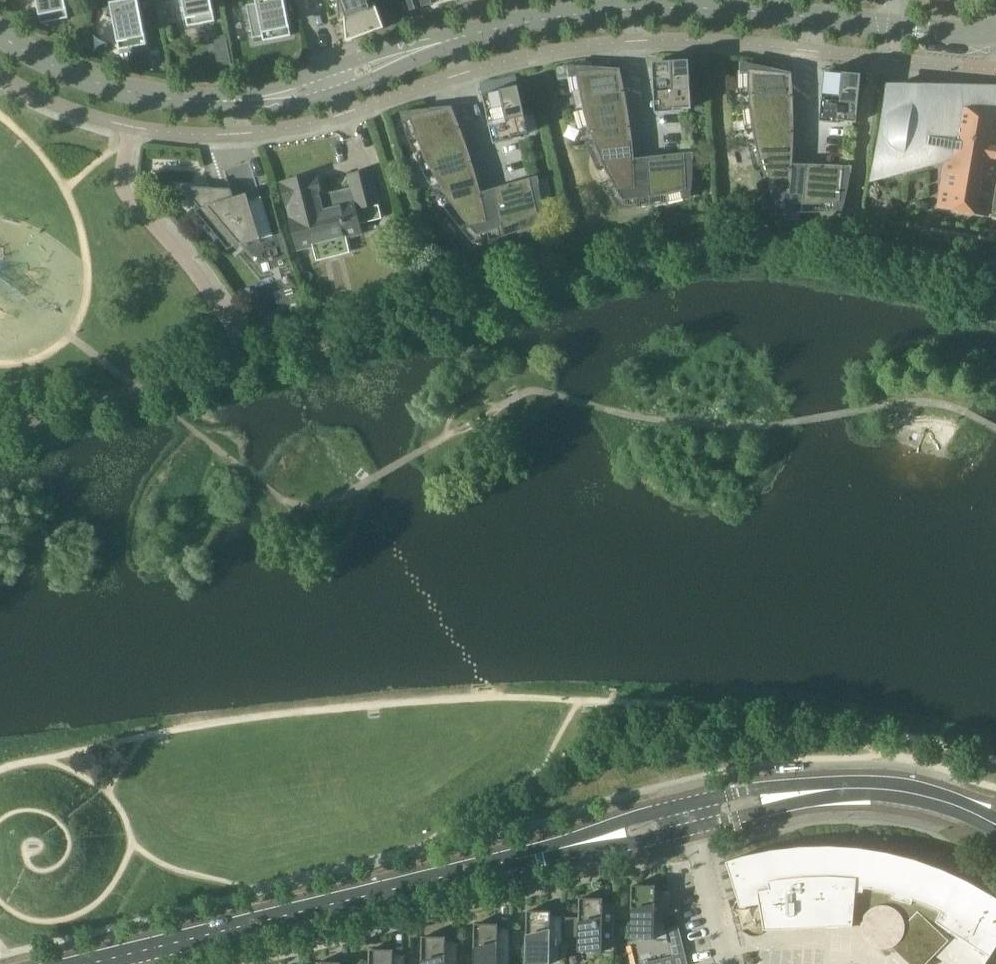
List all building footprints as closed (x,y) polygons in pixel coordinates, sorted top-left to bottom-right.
[(65,0),(37,0),(41,23),(69,17),(65,0)] [(211,0),(183,0),(188,26),(215,20),(211,0)] [(284,0),(256,0),(256,3),(246,5),(253,38),(263,36),(264,40),(291,35),(284,0)] [(339,22),(345,20),(375,8),(372,0),(337,0),(339,22)] [(392,2),(395,15),(405,12),(402,0),(399,0),(392,2)] [(415,9),(412,0),(402,0),(405,12),(415,9)] [(147,44),(139,2),(111,7),(119,49),(147,44)] [(345,20),(347,42),(353,40),(358,39),(384,29),(384,28),(383,28),(375,8),(345,20)] [(230,54),(218,57),(220,65),(232,63),(230,54)] [(673,80),(690,79),(689,61),(652,63),(654,92),(673,91),(673,80)] [(620,70),(577,72),(578,81),(580,91),(582,100),(584,109),(627,106),(625,94),(623,82),(620,70)] [(793,86),(792,74),(749,70),(749,79),(749,89),(749,98),(750,108),(794,111),(793,99),(793,86)] [(825,72),(822,101),(841,103),(842,91),(860,93),(861,76),(825,72)] [(692,109),(690,79),(673,80),(673,91),(654,92),(655,114),(675,113),(675,110),(692,109)] [(505,108),(522,104),(518,87),(482,95),(489,123),(508,119),(505,108)] [(889,88),(874,177),(936,160),(936,154),(948,156),(940,207),(987,215),(989,204),(993,205),(992,212),(995,213),(995,164),(995,163),(995,89),(889,88)] [(822,101),(820,119),(821,120),(821,121),(821,122),(822,122),(823,123),(837,124),(838,124),(839,123),(839,122),(840,122),(857,123),(860,93),(842,91),(841,103),(822,101)] [(508,119),(489,123),(493,144),(513,140),(512,137),(529,134),(522,104),(505,108),(508,119)] [(595,144),(632,142),(631,130),(629,118),(627,106),(584,109),(586,118),(589,127),(592,136),(595,144)] [(451,108),(409,117),(412,126),(416,135),(419,144),(423,152),(465,142),(461,130),(456,119),(451,108)] [(794,123),(794,111),(750,108),(751,117),(753,126),(754,135),(756,144),(793,147),(794,135),(794,123)] [(435,177),(440,185),(476,176),(473,165),(469,153),(465,142),(423,152),(427,161),(431,169),(435,177)] [(634,166),(632,142),(595,144),(605,168),(617,190),(636,189),(634,166)] [(792,163),(793,147),(756,144),(758,154),(761,164),(764,174),(767,183),(771,193),(790,195),(791,179),(792,163)] [(678,192),(687,190),(685,154),(648,158),(650,198),(659,196),(669,195),(678,192)] [(831,204),(841,203),(844,167),(806,165),(803,205),(812,205),(822,205),(831,204)] [(332,194),(322,197),(316,174),(281,183),(287,206),(289,206),(292,219),(290,219),(298,248),(313,245),(316,258),(349,250),(345,236),(361,232),(359,223),(381,217),(378,203),(379,203),(370,170),(351,175),(356,194),(334,199),(332,194)] [(476,176),(440,185),(454,207),(469,227),(487,222),(482,199),(476,176)] [(512,184),(494,189),(503,228),(504,228),(505,228),(507,227),(508,227),(509,226),(510,226),(512,225),(513,225),(514,225),(515,224),(517,224),(518,223),(519,223),(520,222),(521,222),(523,221),(524,221),(525,220),(526,220),(528,219),(529,219),(530,218),(531,218),(532,217),(533,217),(535,216),(536,215),(537,215),(538,214),(537,207),(552,203),(547,179),(531,182),(530,179),(512,184)] [(259,190),(239,196),(233,198),(231,189),(182,186),(200,207),(197,210),(196,209),(195,210),(228,249),(273,235),(259,190)] [(265,334),(277,330),(274,321),(262,325),(265,334)] [(955,876),(942,870),(928,865),(927,863),(925,861),(922,859),(920,858),(917,857),(915,856),(912,856),(909,855),(906,856),(903,856),(901,857),(887,853),(873,851),(870,849),(868,848),(865,846),(863,846),(860,845),(857,845),(854,845),(852,845),(849,846),(846,847),(844,848),(829,847),(815,847),(813,846),(810,845),(807,844),(804,844),(802,844),(799,844),(796,844),(793,845),(791,846),(788,848),(786,849),(771,851),(744,857),(726,862),(741,907),(760,904),(764,931),(853,927),(853,922),(863,923),(863,925),(862,928),(863,930),(863,933),(864,935),(865,937),(866,940),(868,941),(870,943),(872,945),(874,946),(877,947),(879,948),(881,948),(884,948),(886,948),(889,947),(891,946),(910,963),(927,963),(935,955),(948,963),(986,963),(995,948),(995,899),(994,897),(981,889),(979,887),(978,885),(976,883),(973,881),(971,879),(969,878),(966,877),(963,876),(960,876),(958,876),(955,876)] [(654,939),(660,939),(668,940),(668,943),(669,942),(663,918),(675,915),(676,919),(677,919),(669,886),(668,886),(669,890),(648,889),(650,886),(632,885),(631,909),(630,939),(655,940),(654,939)] [(565,918),(565,935),(566,936),(578,936),(578,952),(601,952),(606,952),(614,952),(614,955),(615,902),(615,903),(603,902),(603,898),(597,898),(579,898),(579,918),(566,918),(565,918)] [(616,906),(616,918),(628,919),(629,907),(616,906)] [(526,932),(526,946),(526,963),(562,963),(563,915),(562,915),(562,916),(544,915),(545,911),(527,911),(526,932)] [(474,963),(510,963),(511,928),(510,927),(510,928),(498,928),(498,924),(492,924),(474,924),(474,962),(474,963)] [(514,932),(514,946),(526,946),(526,932),(514,932)] [(458,940),(457,940),(457,941),(446,941),(446,937),(440,937),(422,937),(422,959),(421,963),(458,963),(458,940)] [(406,953),(405,953),(405,954),(393,954),(393,950),(387,950),(370,949),(369,963),(405,963),(406,953)] [(685,953),(646,963),(688,963),(685,953)]
